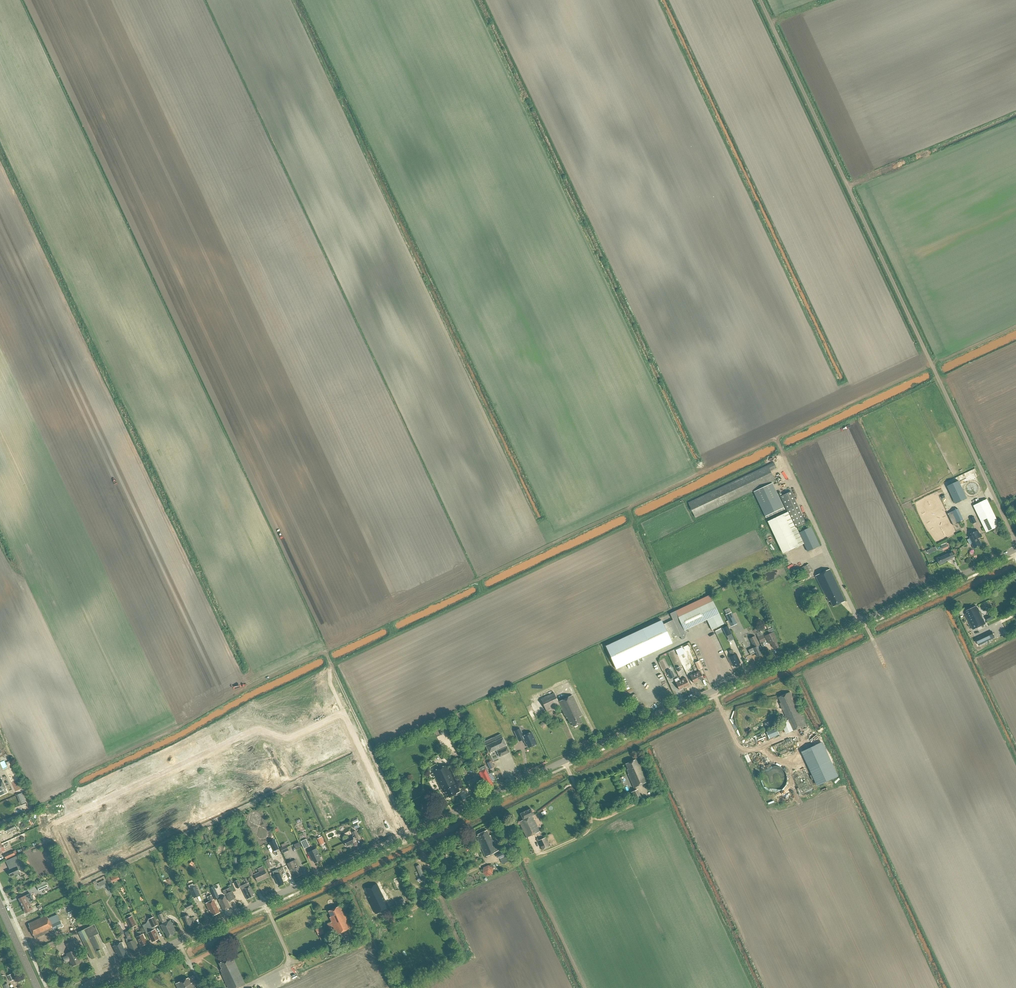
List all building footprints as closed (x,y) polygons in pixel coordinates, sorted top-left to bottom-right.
[(777,468),(774,463),(689,503),(696,518),(774,481),(774,483),(776,482),(771,471),(777,468)] [(959,481),(947,486),(956,504),(967,499),(959,481)] [(784,508),(773,484),(754,492),(766,517),(784,508)] [(788,512),(768,521),(784,554),(805,544),(808,552),(820,546),(811,527),(800,533),(797,527),(807,523),(792,491),(781,496),(788,512)] [(973,505),(986,533),(1000,526),(987,499),(973,505)] [(956,523),(957,522),(952,511),(948,513),(954,525),(956,524),(956,523)] [(972,544),(974,549),(982,545),(978,538),(982,536),(981,534),(980,534),(978,530),(972,533),(973,535),(970,537),(970,539),(968,540),(970,545),(972,544)] [(952,551),(936,559),(939,565),(946,562),(955,557),(952,551)] [(827,597),(829,602),(831,601),(834,607),(845,601),(830,569),(816,576),(826,598),(827,597)] [(710,595),(670,614),(673,620),(663,624),(661,620),(606,646),(616,669),(672,643),(670,639),(677,635),(676,635),(679,633),(682,640),(685,638),(686,635),(684,634),(685,631),(685,630),(707,620),(711,630),(723,624),(713,601),(710,595)] [(965,614),(973,630),(985,624),(983,618),(981,612),(980,612),(978,608),(977,608),(976,606),(966,611),(967,613),(965,614)] [(737,624),(734,618),(728,621),(731,627),(737,624)] [(727,626),(722,628),(726,636),(731,633),(727,626)] [(761,631),(758,632),(756,628),(754,630),(760,643),(765,640),(761,631)] [(976,639),(978,644),(994,637),(992,631),(976,639)] [(770,643),(773,648),(774,647),(775,649),(779,647),(776,642),(778,641),(773,632),(765,636),(768,644),(770,643)] [(755,653),(755,652),(757,657),(758,656),(759,656),(760,656),(761,655),(762,655),(759,650),(760,649),(758,646),(759,645),(755,636),(750,638),(754,648),(752,648),(755,653)] [(682,647),(676,650),(678,656),(685,653),(682,647)] [(733,667),(735,666),(735,667),(740,665),(739,664),(741,663),(736,654),(734,655),(732,650),(729,651),(731,656),(729,657),(733,667)] [(675,677),(672,671),(667,673),(670,679),(675,677)] [(695,673),(698,681),(703,678),(700,671),(695,673)] [(690,676),(693,683),(698,681),(695,673),(690,676)] [(680,680),(684,688),(689,685),(685,678),(680,680)] [(675,682),(679,690),(684,688),(680,680),(675,682)] [(788,720),(782,723),(787,734),(793,731),(806,725),(801,714),(790,692),(779,697),(781,703),(780,704),(788,720)] [(541,699),(547,712),(560,705),(565,715),(567,718),(570,723),(572,723),(574,727),(582,723),(579,717),(582,716),(572,695),(558,702),(554,693),(541,699)] [(450,716),(452,720),(460,716),(461,717),(465,715),(462,710),(450,716)] [(338,727),(328,732),(332,740),(337,737),(339,740),(343,738),(341,735),(342,735),(338,727)] [(768,732),(771,739),(781,735),(778,728),(768,732)] [(527,744),(529,748),(533,746),(534,746),(536,746),(536,745),(537,744),(532,732),(523,736),(520,729),(514,731),(519,741),(524,739),(526,744),(527,744)] [(319,736),(314,738),(318,747),(323,745),(319,736)] [(489,753),(496,750),(500,757),(510,752),(503,738),(498,740),(496,736),(484,742),(486,746),(489,753)] [(314,738),(309,741),(313,749),(318,747),(314,738)] [(300,745),(293,748),(298,758),(302,756),(303,760),(309,757),(306,751),(303,752),(300,745)] [(250,746),(243,750),(248,761),(255,758),(250,746)] [(298,758),(293,748),(286,751),(290,758),(287,760),(290,766),(295,763),(294,760),(298,758)] [(240,764),(237,765),(233,757),(227,760),(232,771),(238,768),(238,769),(241,768),(240,764)] [(628,774),(634,788),(648,781),(638,759),(626,764),(628,769),(627,770),(629,774),(628,774)] [(447,765),(432,772),(441,790),(442,790),(443,793),(444,792),(447,798),(460,792),(447,765)] [(486,770),(479,773),(483,780),(482,780),(486,788),(488,787),(488,788),(493,786),(491,782),(495,780),(492,772),(488,774),(486,770)] [(188,775),(193,786),(202,782),(196,771),(196,772),(189,775),(188,775)] [(468,782),(470,787),(471,787),(472,787),(473,786),(478,784),(475,778),(474,775),(467,779),(468,781),(468,782)] [(477,794),(474,789),(466,792),(469,798),(477,794)] [(630,793),(634,801),(641,797),(637,789),(630,793)] [(534,815),(531,809),(520,814),(523,820),(522,820),(522,821),(519,822),(527,838),(540,832),(534,820),(532,816),(534,815)] [(14,824),(5,829),(7,833),(16,828),(14,824)] [(343,838),(344,840),(347,846),(356,842),(354,839),(359,837),(356,830),(352,832),(354,835),(353,836),(349,838),(348,836),(346,835),(344,835),(343,837),(343,838)] [(498,851),(494,841),(493,841),(491,835),(490,836),(487,830),(478,834),(478,836),(477,836),(479,841),(478,841),(485,857),(498,851)] [(538,841),(542,850),(550,847),(545,837),(538,841)] [(301,842),(304,849),(309,846),(306,839),(301,842)] [(273,851),(278,849),(274,840),(269,842),(273,851)] [(309,852),(312,860),(313,859),(314,863),(320,860),(319,856),(316,849),(309,852)] [(14,851),(4,855),(6,859),(16,855),(14,851)] [(14,867),(7,870),(11,877),(20,873),(18,870),(21,869),(17,859),(11,862),(14,867)] [(292,870),(296,878),(301,875),(301,874),(302,873),(299,866),(296,868),(293,861),(287,863),(290,870),(292,870)] [(493,869),(488,865),(483,868),(482,873),(487,877),(492,874),(493,869)] [(254,875),(258,882),(268,877),(265,870),(264,870),(263,867),(258,869),(259,872),(254,875)] [(277,869),(272,872),(278,885),(282,883),(282,882),(283,882),(277,869)] [(368,895),(367,895),(369,899),(368,899),(376,914),(389,907),(377,884),(366,889),(368,895)] [(100,896),(107,893),(104,885),(96,888),(100,896)] [(244,888),(242,889),(247,899),(249,899),(254,896),(253,894),(255,894),(251,885),(244,888)] [(200,895),(196,886),(190,889),(194,898),(200,895)] [(226,894),(229,901),(236,898),(232,891),(230,887),(223,891),(225,895),(226,894)] [(24,897),(19,899),(22,906),(29,903),(34,900),(30,893),(24,897)] [(206,903),(209,911),(210,910),(213,916),(220,912),(214,899),(213,900),(211,895),(207,897),(209,901),(206,903)] [(218,899),(223,910),(230,907),(225,896),(218,899)] [(22,906),(26,913),(30,911),(29,907),(31,906),(29,903),(22,906)] [(328,911),(331,917),(330,917),(332,922),(331,922),(337,935),(351,928),(340,905),(328,911)] [(163,913),(158,915),(162,922),(163,924),(161,925),(165,932),(168,937),(175,934),(174,932),(176,930),(172,920),(168,922),(166,917),(164,917),(163,913)] [(185,920),(188,928),(194,925),(192,922),(194,920),(193,917),(190,918),(188,914),(183,916),(185,920)] [(47,916),(29,924),(35,938),(36,939),(50,933),(51,936),(55,934),(54,931),(47,916)] [(126,919),(130,928),(136,925),(132,916),(126,919)] [(149,933),(153,942),(159,938),(156,933),(157,933),(155,930),(154,930),(154,929),(154,926),(157,925),(158,926),(154,917),(149,919),(150,922),(143,925),(147,934),(149,933)] [(60,921),(51,925),(54,931),(63,926),(60,921)] [(100,958),(106,955),(96,935),(99,933),(95,924),(79,932),(92,959),(97,957),(100,958)] [(316,929),(319,936),(324,933),(321,927),(316,929)] [(133,952),(134,953),(138,951),(135,946),(137,945),(134,940),(130,931),(125,933),(128,939),(126,940),(128,943),(132,952),(133,952)] [(140,942),(142,946),(143,945),(144,945),(146,944),(147,944),(145,940),(144,938),(145,937),(144,934),(142,934),(140,931),(136,933),(138,936),(137,937),(140,942)] [(70,961),(72,966),(81,962),(75,950),(77,949),(73,941),(67,944),(71,952),(66,954),(67,956),(64,957),(66,962),(70,961)] [(116,953),(117,953),(120,959),(124,957),(124,958),(125,958),(127,957),(127,955),(121,942),(113,946),(116,953)] [(220,969),(222,974),(221,974),(228,987),(237,987),(245,984),(232,957),(219,963),(222,969),(220,969)] [(176,984),(178,987),(195,987),(192,983),(191,983),(188,978),(176,984)]
